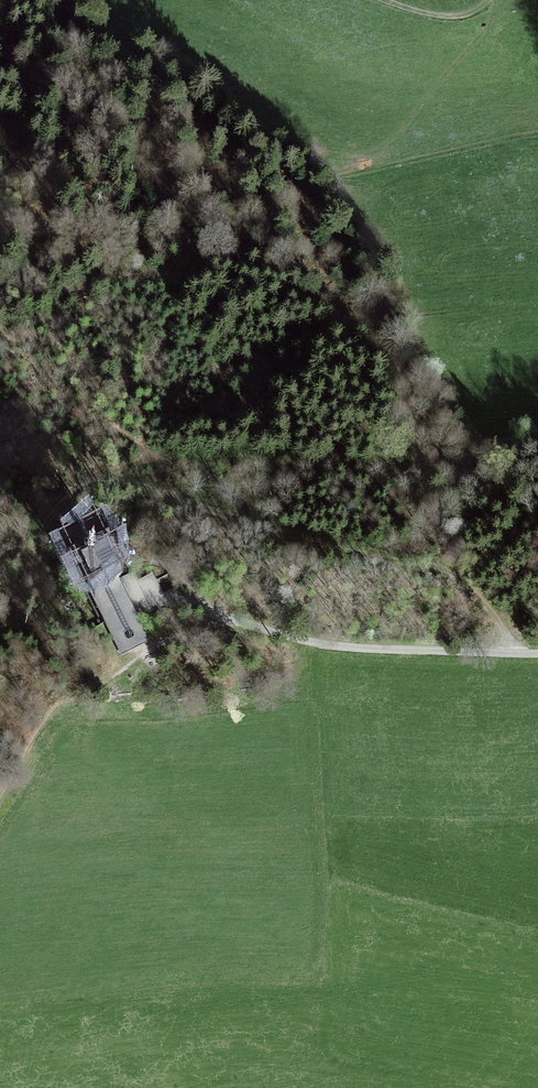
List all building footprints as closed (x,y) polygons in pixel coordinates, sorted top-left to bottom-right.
[(106,552),(95,531),(66,546),(76,568),(88,562),(89,565),(81,569),(91,588),(99,584),(101,588),(89,593),(109,632),(139,617),(120,579),(119,578),(108,584),(107,581),(118,576),(107,555),(96,560),(95,558),(106,552)] [(134,571),(120,579),(139,617),(109,632),(121,656),(151,640),(142,622),(171,608),(153,572),(138,580),(134,571)]
